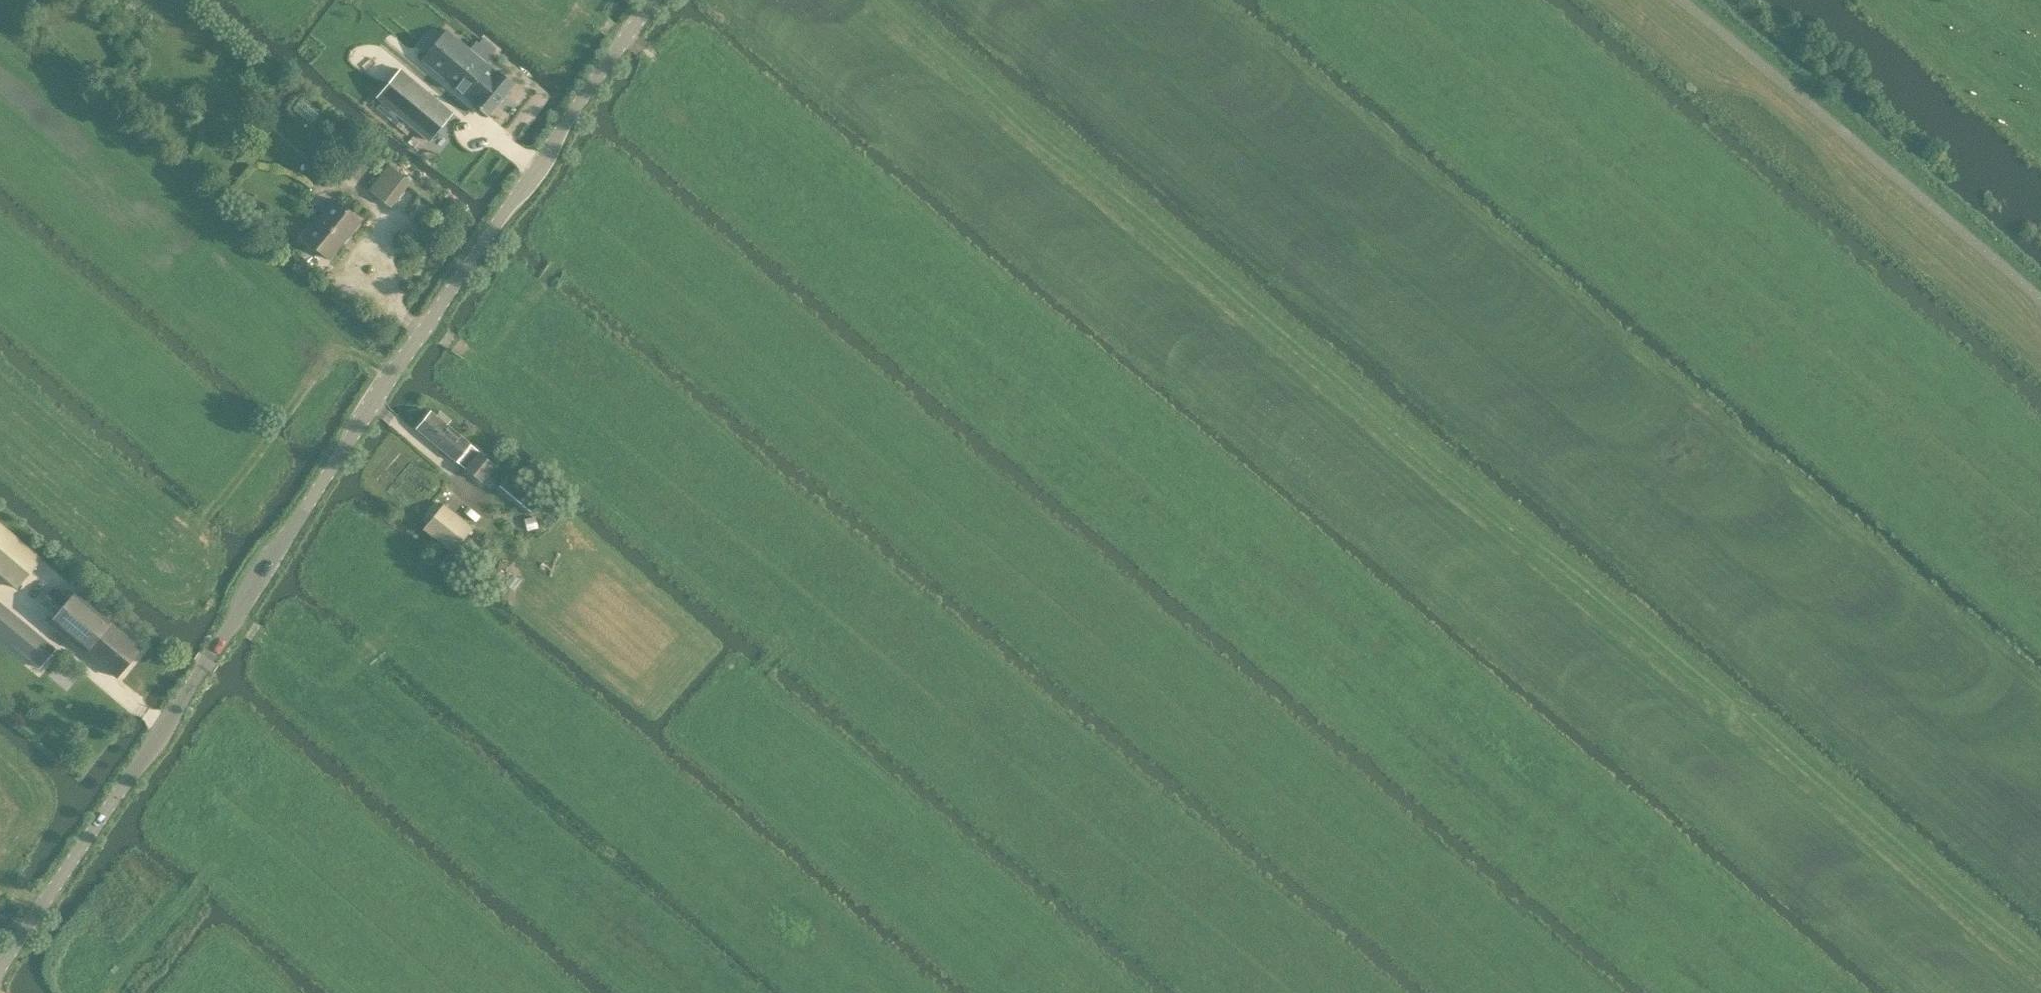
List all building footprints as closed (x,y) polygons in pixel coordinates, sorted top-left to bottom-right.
[(496,71),(485,62),(495,50),(482,39),(472,51),(446,29),(421,59),(471,101),(488,115),(514,84),(497,70),(496,71)] [(400,69),(377,97),(407,122),(403,127),(409,132),(413,127),(429,140),(452,112),(400,69)] [(387,167),(368,192),(388,207),(407,183),(387,167)] [(305,239),(331,260),(362,221),(337,201),(305,239)] [(430,411),(416,428),(480,481),(494,464),(446,424),(450,420),(439,411),(436,415),(430,411)] [(528,515),(541,499),(510,474),(497,489),(528,515)] [(473,526),(444,502),(424,527),(453,551),(473,526)] [(43,558),(0,522),(0,573),(18,588),(43,558)] [(140,647),(74,591),(67,600),(52,587),(38,604),(53,617),(50,621),(116,676),(140,647)] [(39,667),(55,649),(0,603),(0,635),(39,667)]
